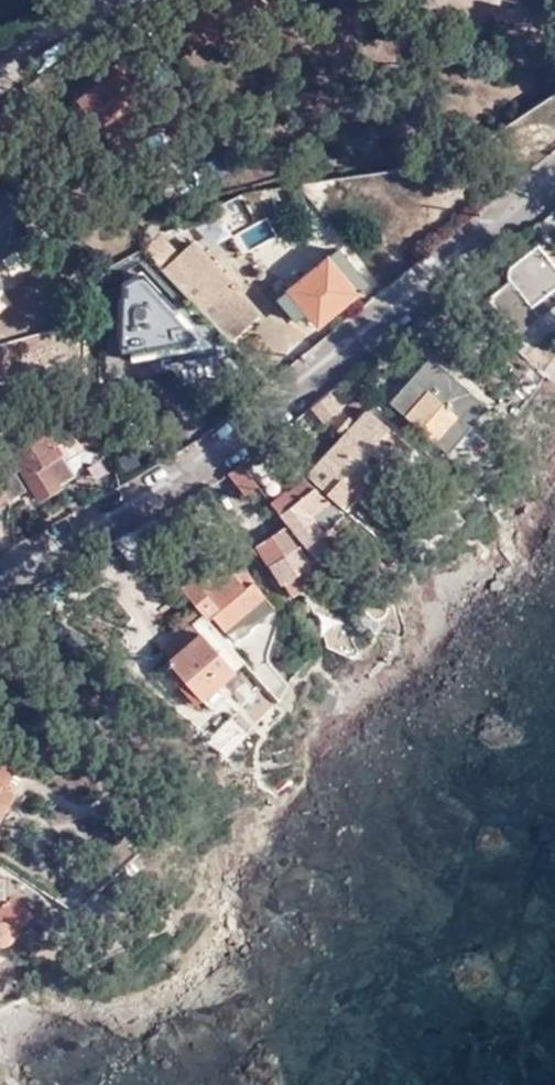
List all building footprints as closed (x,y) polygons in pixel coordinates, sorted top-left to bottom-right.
[(241,0),(200,0),(187,11),(196,22),(210,39),(222,29),(223,29),(248,8),(241,0)] [(262,0),(257,0),(248,8),(259,21),(271,11),(262,0)] [(192,26),(196,22),(187,11),(183,14),(192,26)] [(201,47),(210,39),(196,22),(192,26),(187,30),(201,47)] [(106,78),(89,91),(111,119),(139,97),(131,88),(118,70),(106,78)] [(111,119),(89,91),(76,101),(96,128),(111,119)] [(130,145),(111,119),(96,128),(115,154),(130,145)] [(130,145),(115,154),(123,164),(137,154),(130,145)] [(9,186),(0,186),(0,209),(10,208),(9,186)] [(221,202),(235,232),(256,223),(243,192),(221,202)] [(222,206),(200,215),(209,237),(232,228),(222,206)] [(239,233),(248,252),(278,236),(268,218),(239,233)] [(191,246),(178,256),(159,236),(143,252),(161,271),(178,257),(245,329),(257,317),(191,246)] [(554,289),(554,242),(551,237),(511,269),(509,282),(487,299),(515,334),(537,317),(531,308),(554,289)] [(336,251),(276,300),(291,318),(303,308),(316,324),(364,284),(336,251)] [(245,329),(178,257),(161,271),(230,342),(245,329)] [(531,308),(537,317),(554,303),(554,289),(531,308)] [(53,332),(53,348),(62,348),(62,366),(100,366),(100,332),(53,332)] [(393,395),(392,406),(442,453),(467,429),(462,423),(476,409),(476,398),(434,359),(428,358),(393,395)] [(340,410),(327,393),(311,405),(324,422),(340,410)] [(368,412),(308,476),(347,511),(359,498),(347,486),(360,472),(372,483),(392,461),(380,450),(394,435),(368,412)] [(0,454),(0,458),(8,499),(8,502),(24,492),(16,481),(23,476),(39,499),(73,475),(65,462),(57,449),(72,438),(59,418),(0,454)] [(406,446),(394,435),(380,450),(392,461),(406,446)] [(81,451),(72,438),(57,449),(65,462),(81,451)] [(0,458),(0,504),(8,499),(0,458)] [(245,496),(256,486),(239,465),(227,475),(245,496)] [(359,498),(372,483),(360,472),(347,486),(359,498)] [(306,479),(273,504),(308,547),(324,536),(344,516),(306,479)] [(148,520),(128,532),(150,557),(166,543),(148,520)] [(315,574),(326,567),(317,557),(314,553),(310,557),(294,533),(286,527),(257,547),(292,598),(319,580),(315,574)] [(150,557),(128,532),(110,542),(138,574),(155,562),(150,557)] [(332,546),(324,536),(308,547),(314,553),(317,557),(332,546)] [(242,559),(251,552),(241,539),(233,547),(242,559)] [(192,577),(178,589),(195,607),(201,614),(208,621),(213,617),(224,631),(247,613),(253,622),(271,608),(228,554),(195,580),(192,577)] [(160,634),(167,644),(201,614),(195,607),(178,622),(168,626),(160,634)] [(231,639),(253,622),(247,613),(224,631),(231,639)] [(232,670),(243,660),(208,621),(201,614),(167,644),(176,654),(165,664),(172,672),(168,675),(194,704),(204,695),(232,670)] [(241,680),(232,670),(204,695),(213,704),(241,680)] [(201,742),(221,754),(242,734),(228,718),(201,742)] [(0,759),(0,784),(12,766),(0,759)] [(13,792),(0,784),(0,813),(13,792)] [(9,932),(30,913),(14,896),(0,895),(0,942),(2,943),(10,937),(11,935),(9,932)]
